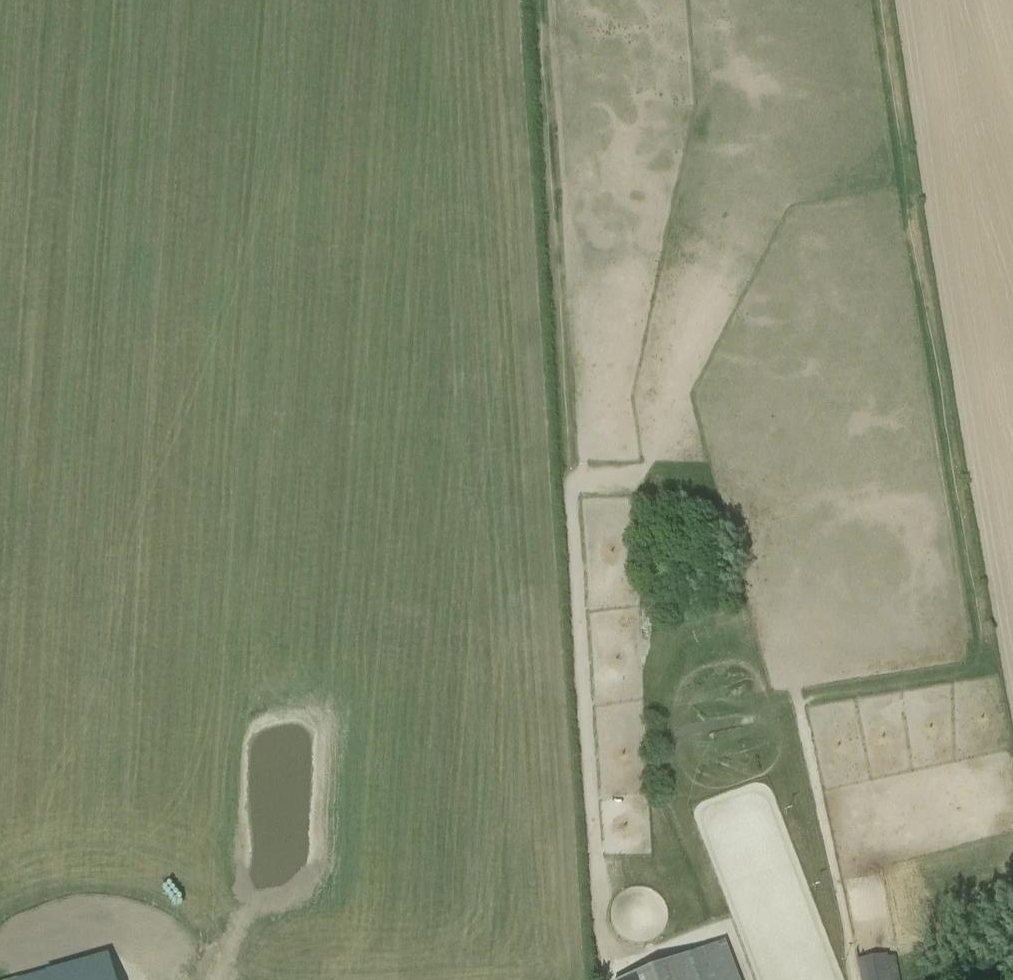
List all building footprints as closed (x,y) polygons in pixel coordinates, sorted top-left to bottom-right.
[(720,942),(618,979),(735,979),(720,942)] [(888,954),(856,959),(860,979),(893,979),(888,954)] [(109,956),(48,972),(20,979),(116,979),(109,956)]
